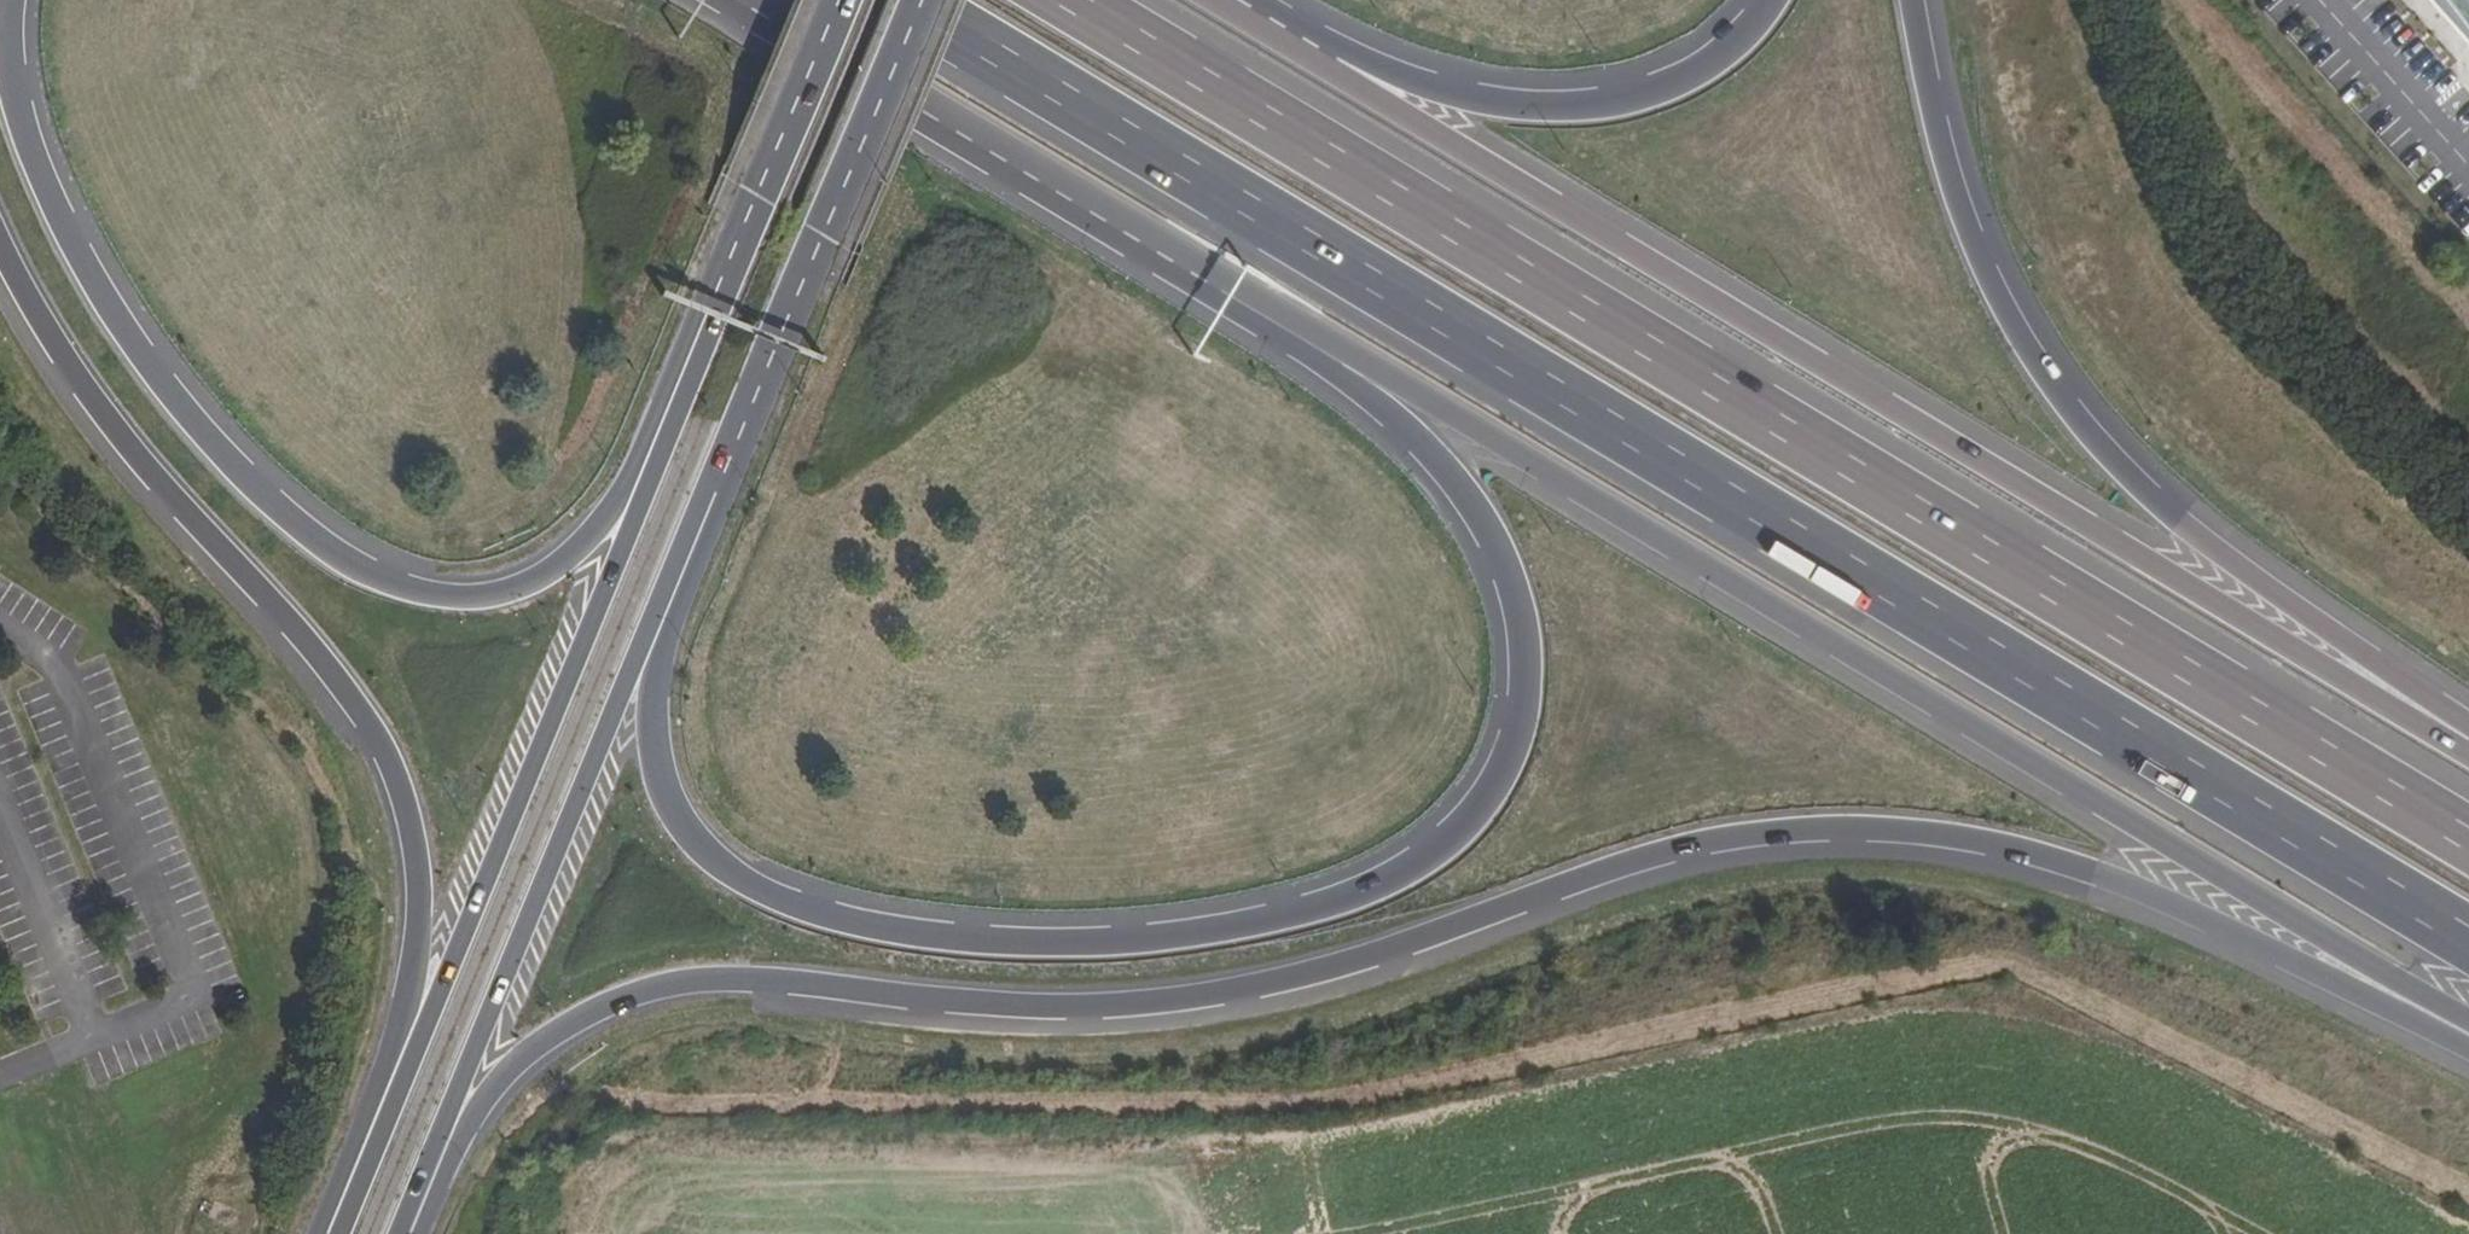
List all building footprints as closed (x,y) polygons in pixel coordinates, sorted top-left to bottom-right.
[(2468,31),(2468,0),(2446,0),(2468,31)]
